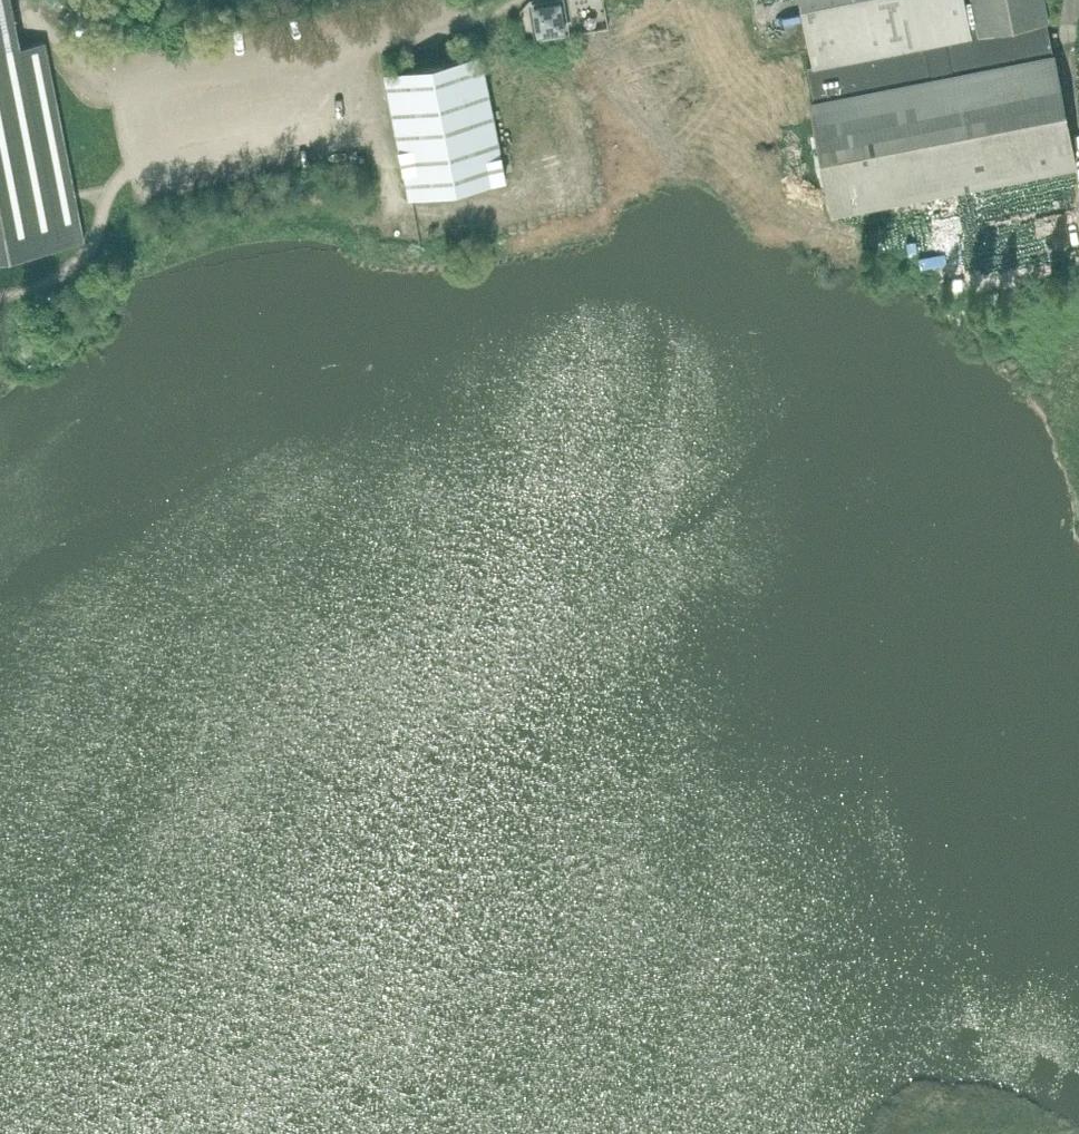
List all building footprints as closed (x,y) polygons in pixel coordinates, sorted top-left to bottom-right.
[(12,0),(0,0),(0,257),(84,240),(45,41),(20,45),(12,0)] [(561,0),(558,0),(532,4),(537,33),(565,28),(561,0)] [(809,74),(814,98),(812,99),(824,161),(833,211),(1075,164),(1047,18),(1048,18),(1044,0),(797,0),(809,74)] [(409,198),(506,180),(482,55),(385,73),(409,198)]
